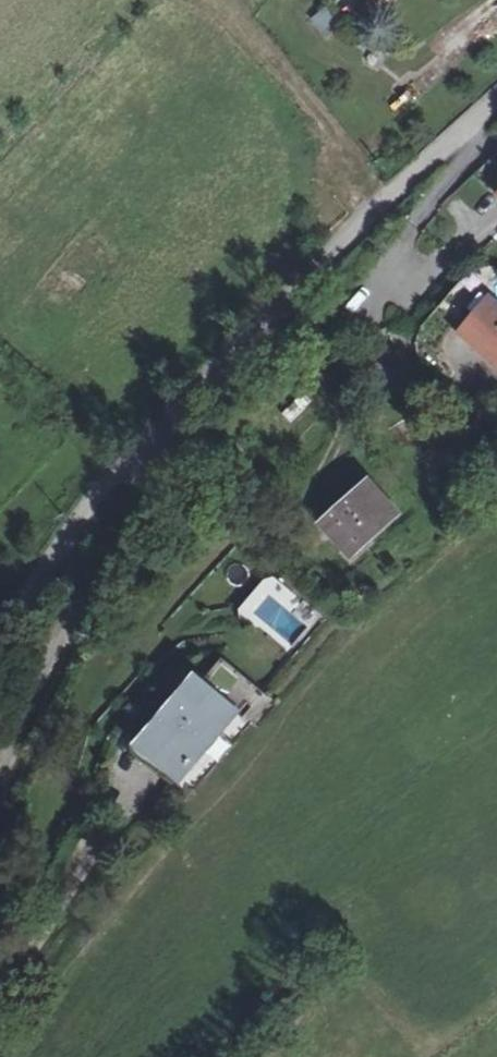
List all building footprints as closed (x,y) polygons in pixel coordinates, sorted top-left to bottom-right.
[(466,324),(483,338),(480,340),(496,354),(496,295),(493,291),(466,324)] [(483,338),(466,324),(463,326),(480,341),(480,340),(483,338)] [(323,516),(357,551),(401,507),(367,473),(355,485),(323,516)] [(288,654),(321,617),(270,573),(238,610),(288,654)] [(136,742),(175,777),(232,712),(191,679),(182,689),(136,742)]
